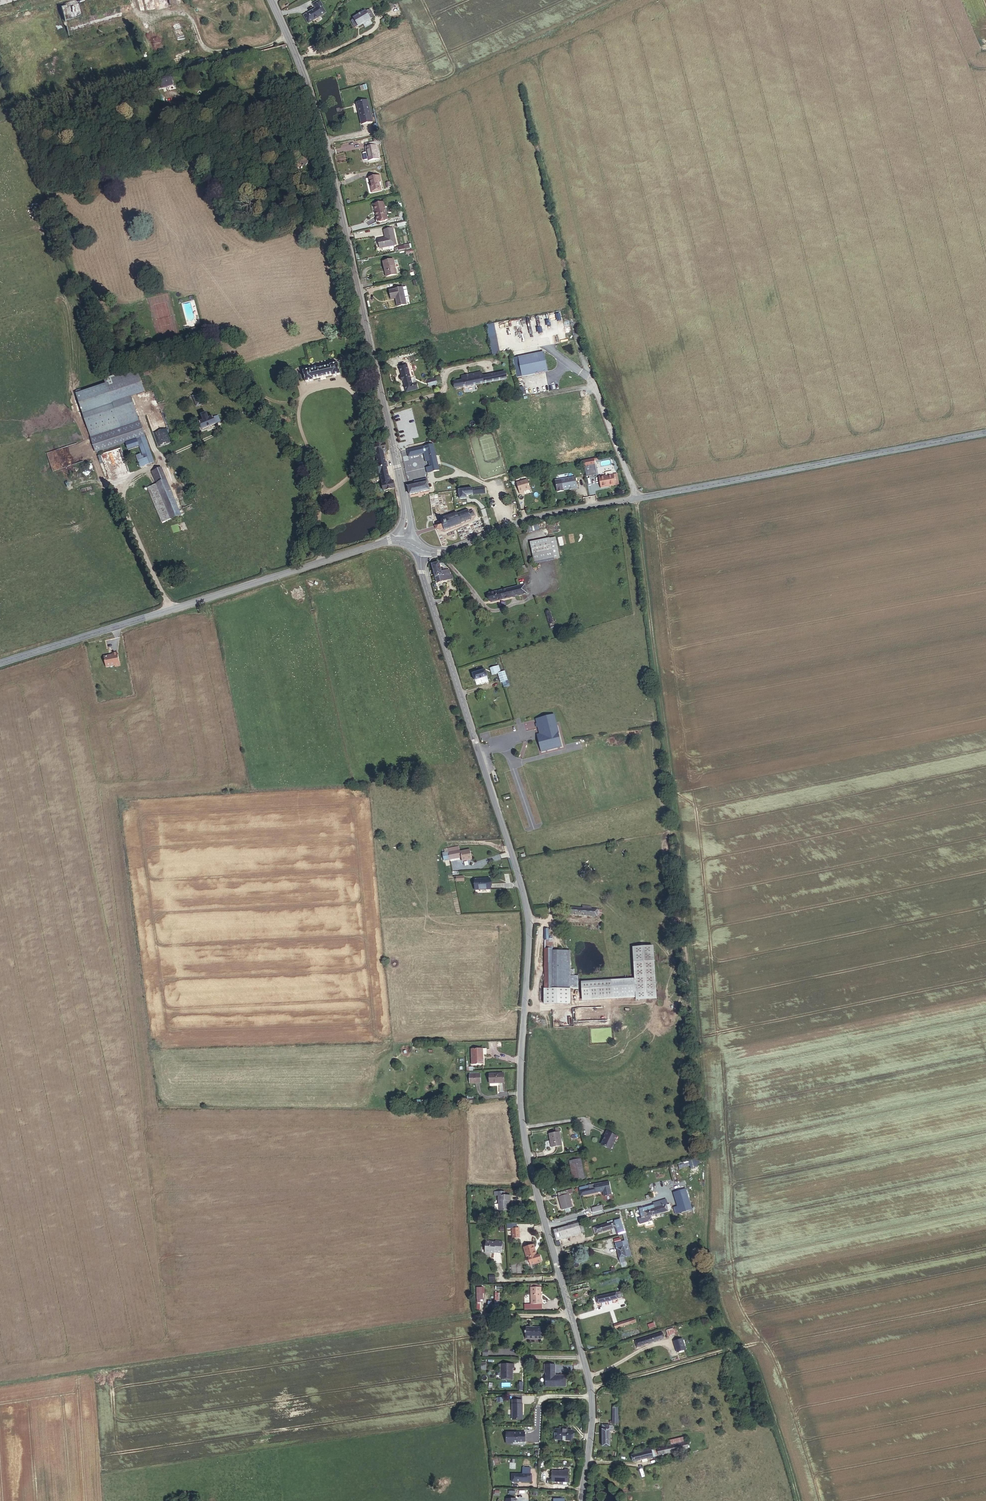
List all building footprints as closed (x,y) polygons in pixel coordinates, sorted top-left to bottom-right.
[(60,7),(69,37),(129,20),(123,0),(85,0),(60,7)] [(304,12),(308,19),(325,10),(322,4),(323,3),(321,0),(316,0),(314,1),(316,6),(304,12)] [(357,19),(353,21),(357,28),(360,25),(361,27),(372,21),(371,18),(375,16),(371,9),(368,12),(366,10),(356,17),(357,19)] [(198,61),(200,67),(220,62),(218,56),(198,61)] [(169,75),(157,78),(161,89),(173,85),(169,75)] [(368,98),(358,101),(364,123),(374,120),(368,98)] [(380,156),(376,139),(367,141),(369,150),(371,158),(380,156)] [(381,173),(370,176),(373,190),(381,189),(379,180),(382,179),(381,173)] [(376,202),(377,214),(379,220),(388,218),(385,200),(376,202)] [(396,226),(387,229),(388,236),(381,238),(383,247),(400,244),(396,226)] [(396,257),(386,259),(389,275),(400,273),(396,257)] [(404,286),(390,289),(392,298),(399,297),(400,304),(408,302),(407,297),(404,286)] [(495,323),(487,324),(491,356),(499,355),(495,323)] [(550,367),(547,350),(522,354),(526,371),(550,367)] [(342,379),(340,365),(330,367),(331,369),(313,372),(312,369),(303,371),(303,374),(299,374),(300,380),(305,380),(306,385),(313,384),(313,381),(333,378),(334,380),(342,379)] [(145,367),(139,369),(143,379),(149,377),(145,367)] [(411,367),(403,369),(406,379),(407,383),(410,393),(422,390),(420,384),(416,385),(411,367)] [(485,370),(458,374),(460,387),(509,378),(508,371),(487,374),(485,370)] [(134,375),(73,398),(95,457),(135,442),(141,440),(143,439),(128,401),(142,396),(134,375)] [(202,406),(197,395),(189,399),(192,405),(194,405),(196,408),(202,406)] [(205,416),(201,418),(203,423),(199,425),(202,432),(215,426),(212,419),(208,420),(205,416)] [(135,442),(141,460),(142,462),(145,468),(151,466),(141,440),(135,442)] [(385,491),(397,489),(396,482),(392,482),(386,452),(389,451),(387,443),(375,445),(385,491)] [(442,471),(436,445),(410,451),(412,457),(427,454),(429,453),(431,462),(433,468),(430,468),(431,474),(442,471)] [(596,459),(586,461),(587,467),(597,465),(596,459)] [(145,468),(142,462),(137,465),(139,471),(145,468)] [(153,478),(158,490),(173,524),(182,520),(162,474),(153,478)] [(616,474),(601,477),(603,488),(618,485),(616,474)] [(578,477),(559,481),(561,492),(566,492),(566,490),(575,489),(575,490),(580,489),(578,477)] [(417,484),(410,486),(411,494),(432,491),(431,488),(431,485),(430,480),(421,481),(422,484),(417,484)] [(528,481),(517,484),(521,495),(525,494),(525,493),(531,491),(528,481)] [(487,496),(486,488),(460,491),(462,502),(469,502),(469,498),(487,496)] [(173,524),(158,490),(150,494),(164,528),(173,524)] [(438,526),(440,531),(441,532),(443,532),(446,531),(447,533),(466,528),(466,525),(473,523),(473,522),(478,521),(476,515),(472,517),(471,515),(464,517),(463,515),(443,521),(444,523),(439,524),(438,526)] [(533,546),(538,568),(557,563),(552,542),(533,546)] [(443,576),(442,573),(440,566),(433,568),(438,587),(448,584),(446,576),(443,576)] [(450,574),(446,576),(448,584),(454,582),(453,579),(452,580),(450,574)] [(528,597),(526,589),(493,597),(495,605),(528,597)] [(554,617),(549,618),(554,635),(558,634),(554,617)] [(112,655),(104,657),(106,668),(115,666),(115,667),(120,666),(117,653),(112,654),(112,655)] [(496,680),(501,679),(504,678),(504,677),(502,672),(494,674),(496,680)] [(491,682),(490,676),(477,679),(479,685),(491,682)] [(511,686),(509,676),(504,677),(504,678),(501,679),(503,686),(505,686),(506,687),(511,686)] [(538,723),(542,740),(543,744),(540,745),(543,756),(564,751),(557,719),(538,723)] [(449,852),(443,853),(444,861),(463,858),(463,862),(473,860),(471,848),(460,850),(459,847),(448,848),(449,852)] [(477,892),(494,891),(493,880),(477,881),(477,892)] [(600,915),(601,908),(570,907),(570,914),(600,915)] [(555,988),(555,948),(546,947),(547,988),(555,988)] [(573,948),(555,948),(555,988),(572,988),(573,988),(573,974),(573,948)] [(639,962),(640,992),(660,991),(659,961),(639,962)] [(581,975),(573,974),(573,988),(582,987),(581,975)] [(585,981),(586,995),(617,993),(640,992),(639,978),(616,980),(585,981)] [(546,988),(546,1003),(572,1003),(572,988),(555,988),(547,988),(546,988)] [(487,1049),(476,1049),(475,1065),(487,1065),(487,1049)] [(487,1075),(488,1085),(502,1084),(501,1075),(487,1075)] [(617,1137),(607,1131),(605,1136),(606,1137),(601,1146),(611,1150),(617,1137)] [(548,1134),(549,1148),(561,1147),(559,1133),(554,1133),(548,1134)] [(567,1158),(568,1181),(578,1180),(577,1158),(567,1158)] [(601,1195),(609,1193),(606,1181),(586,1185),(586,1188),(577,1190),(578,1195),(600,1191),(601,1195)] [(684,1203),(682,1196),(680,1189),(675,1190),(679,1204),(684,1203)] [(564,1191),(558,1193),(560,1197),(556,1198),(560,1211),(569,1208),(564,1191)] [(688,1194),(682,1196),(684,1203),(679,1204),(679,1206),(677,1206),(678,1213),(693,1209),(688,1194)] [(505,1195),(499,1195),(498,1201),(500,1201),(500,1211),(509,1211),(509,1201),(510,1201),(511,1195),(505,1195)] [(638,1208),(641,1217),(642,1217),(646,1215),(645,1210),(666,1205),(664,1199),(652,1201),(653,1204),(638,1208)] [(666,1206),(666,1205),(645,1210),(646,1215),(649,1215),(671,1209),(670,1205),(666,1206)] [(615,1227),(611,1228),(612,1230),(616,1230),(616,1232),(621,1231),(618,1219),(613,1221),(615,1227)] [(594,1232),(611,1228),(615,1227),(613,1221),(592,1227),(594,1232)] [(551,1230),(554,1241),(580,1234),(577,1223),(551,1230)] [(622,1241),(624,1240),(628,1257),(631,1256),(625,1234),(620,1235),(622,1241)] [(612,1243),(617,1263),(622,1262),(621,1259),(628,1257),(624,1240),(622,1241),(618,1242),(612,1243)] [(502,1252),(502,1241),(495,1241),(494,1242),(485,1242),(485,1253),(495,1254),(495,1252),(502,1252)] [(534,1253),(530,1241),(521,1243),(525,1255),(526,1254),(528,1261),(538,1259),(537,1252),(534,1253)] [(537,1287),(527,1287),(528,1303),(540,1303),(540,1299),(538,1299),(537,1287)] [(597,1297),(598,1304),(619,1299),(617,1292),(597,1297)] [(540,1338),(540,1328),(525,1328),(525,1338),(540,1338)] [(676,1330),(667,1332),(669,1338),(678,1336),(676,1330)] [(662,1335),(637,1343),(639,1348),(664,1341),(662,1335)] [(682,1342),(673,1345),(677,1355),(685,1353),(682,1342)] [(544,1373),(544,1386),(564,1386),(564,1372),(554,1372),(554,1361),(543,1362),(543,1373),(544,1373)] [(510,1365),(497,1365),(498,1380),(509,1380),(509,1369),(510,1369),(510,1365)] [(520,1404),(519,1404),(509,1404),(510,1419),(519,1419),(520,1404)] [(562,1432),(562,1431),(553,1430),(552,1440),(569,1441),(569,1432),(562,1432)] [(523,1432),(504,1432),(504,1443),(508,1443),(509,1442),(516,1442),(516,1441),(523,1441),(523,1432)] [(664,1443),(665,1449),(684,1444),(682,1438),(664,1443)] [(684,1444),(665,1449),(657,1451),(658,1457),(685,1450),(684,1444)] [(641,1461),(647,1460),(652,1458),(650,1449),(635,1452),(636,1456),(632,1456),(634,1463),(641,1461)] [(565,1484),(566,1471),(562,1470),(561,1473),(549,1472),(549,1483),(565,1484)]
